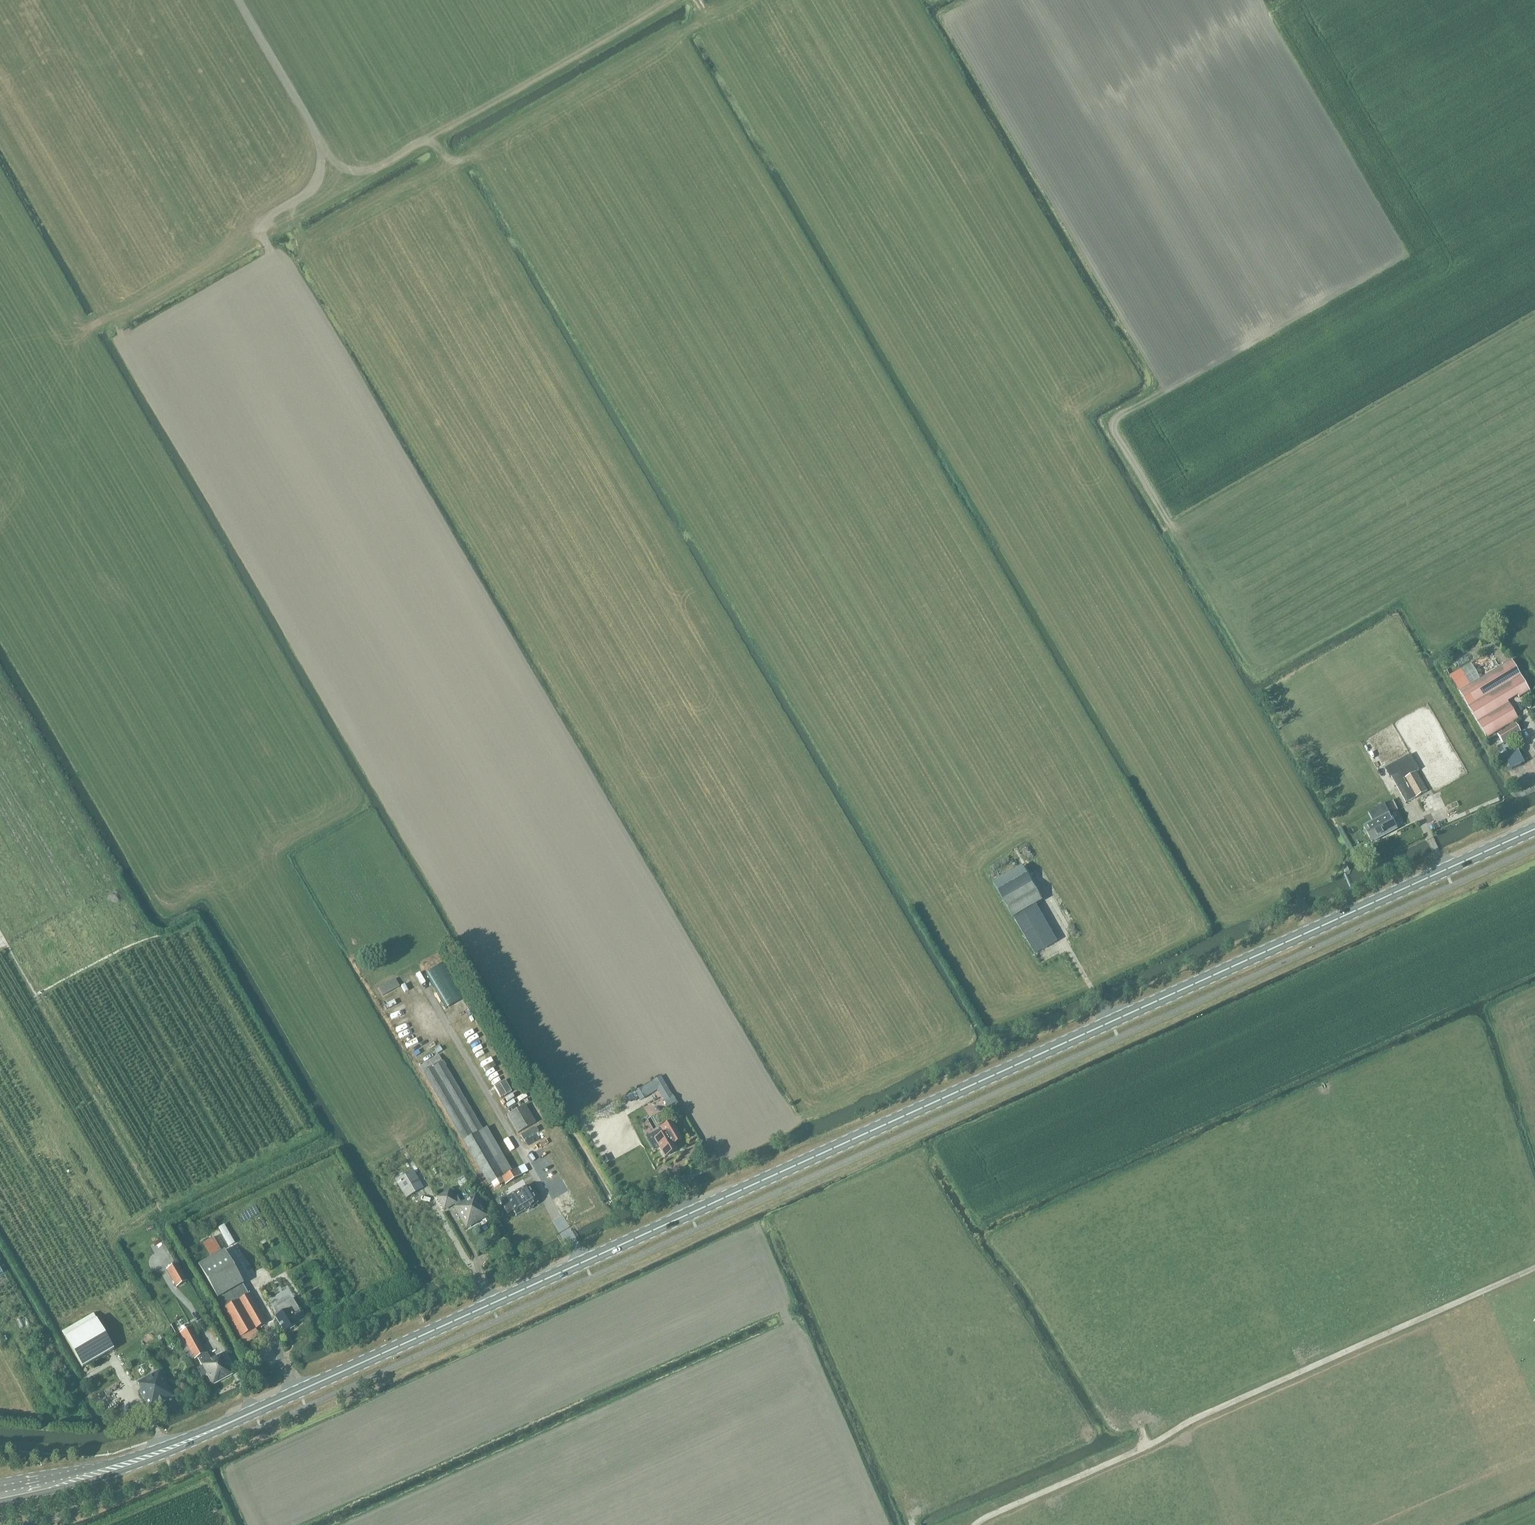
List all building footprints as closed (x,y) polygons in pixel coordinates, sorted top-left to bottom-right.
[(1471,664),(1450,676),(1487,737),(1510,724),(1513,722),(1504,706),(1530,691),(1512,660),(1480,679),(1471,664)] [(1513,722),(1510,724),(1511,726),(1498,734),(1504,743),(1521,732),(1514,721),(1513,722)] [(1503,751),(1513,770),(1526,763),(1519,749),(1512,753),(1509,748),(1503,751)] [(1411,754),(1385,769),(1390,778),(1391,777),(1406,803),(1428,791),(1417,771),(1420,770),(1411,754)] [(1388,827),(1395,824),(1390,813),(1364,827),(1373,843),(1391,834),(1388,827)] [(262,873),(267,880),(280,870),(274,861),(269,864),(270,867),(262,873)] [(1033,883),(1003,900),(1013,918),(1015,917),(1036,954),(1057,942),(1036,905),(1043,901),(1033,883)] [(445,963),(426,975),(446,1009),(465,998),(445,963)] [(378,988),(383,996),(399,987),(395,979),(378,988)] [(459,1032),(465,1040),(473,1035),(467,1027),(459,1032)] [(440,1056),(420,1067),(489,1185),(491,1184),(495,1190),(505,1183),(506,1185),(521,1176),(517,1169),(512,1172),(502,1155),(502,1154),(487,1127),(484,1129),(440,1056)] [(661,1077),(635,1092),(640,1100),(647,1096),(645,1093),(659,1086),(666,1099),(664,1100),(668,1107),(676,1102),(661,1077)] [(508,1116),(518,1133),(535,1122),(525,1105),(508,1116)] [(664,1133),(654,1139),(665,1157),(677,1150),(674,1144),(682,1140),(672,1122),(661,1128),(664,1133)] [(406,1175),(396,1181),(406,1198),(416,1193),(406,1175)] [(506,1196),(500,1200),(508,1214),(513,1210),(516,1215),(516,1216),(517,1215),(524,1211),(525,1211),(525,1210),(528,1208),(529,1209),(530,1208),(529,1208),(536,1204),(537,1204),(537,1203),(537,1202),(536,1201),(538,1200),(533,1191),(531,1192),(527,1186),(507,1198),(506,1196)] [(445,1210),(454,1204),(456,1208),(467,1226),(486,1215),(475,1196),(462,1204),(457,1196),(453,1198),(449,1191),(437,1198),(445,1210)] [(211,1257),(199,1265),(218,1300),(218,1299),(224,1310),(223,1311),(239,1339),(256,1329),(239,1301),(249,1295),(224,1251),(222,1252),(213,1237),(203,1244),(211,1257)] [(177,1264),(166,1270),(177,1288),(187,1282),(177,1264)] [(275,1318),(284,1332),(290,1329),(291,1330),(295,1328),(295,1326),(297,1325),(296,1324),(305,1319),(300,1311),(299,1311),(292,1299),(273,1310),(277,1317),(275,1318)] [(62,1333),(80,1364),(82,1368),(114,1350),(94,1314),(62,1333)] [(191,1327),(180,1333),(194,1360),(197,1358),(202,1367),(197,1369),(201,1377),(206,1374),(212,1386),(232,1375),(221,1355),(211,1360),(206,1353),(200,1343),(198,1340),(197,1337),(196,1335),(195,1333),(193,1331),(192,1328),(191,1327)] [(17,1345),(26,1352),(34,1343),(25,1335),(17,1345)] [(137,1383),(141,1390),(139,1391),(150,1410),(173,1397),(159,1371),(137,1383)]
